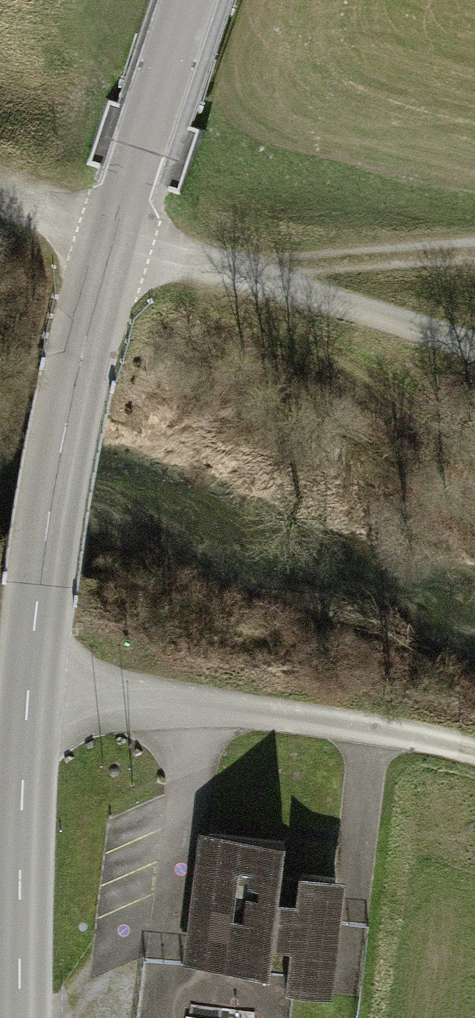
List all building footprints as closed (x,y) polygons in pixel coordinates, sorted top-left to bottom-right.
[(342,972),(345,862),(287,860),(288,823),(205,820),(201,968),(342,972)]
